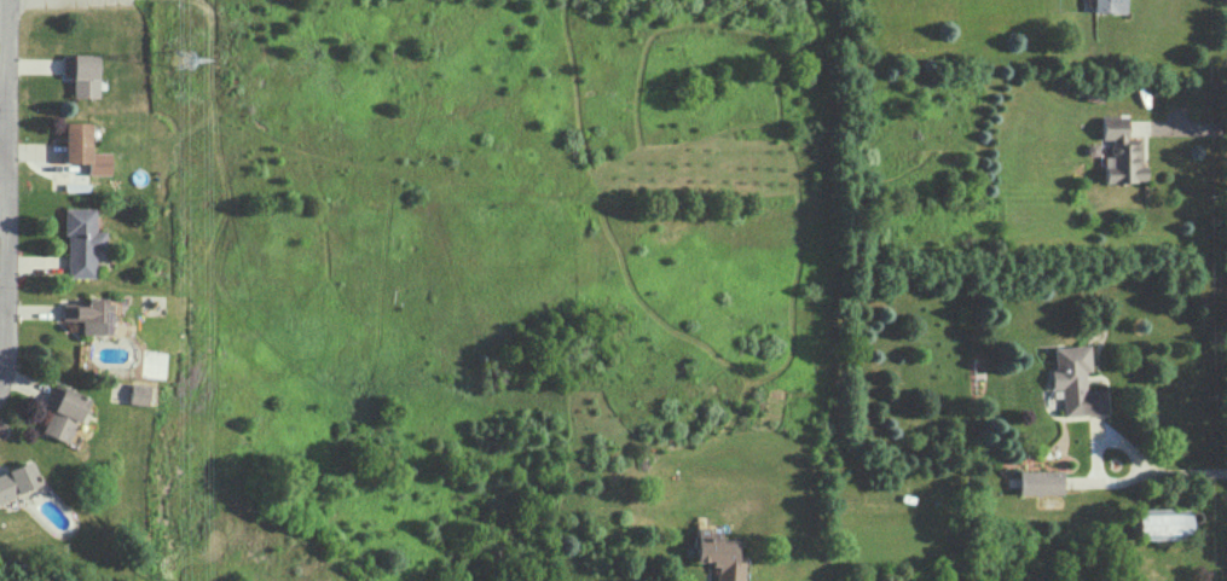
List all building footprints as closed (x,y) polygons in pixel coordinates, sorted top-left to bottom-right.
[(1122,12),(1123,0),(1091,0),(1091,12),(1122,12)] [(99,53),(73,54),(74,97),(99,97),(99,53)] [(1102,181),(1145,182),(1145,165),(1141,165),(1141,137),(1126,137),(1126,116),(1101,116),(1101,139),(1109,139),(1109,155),(1102,155),(1102,181)] [(90,151),(90,122),(65,122),(64,162),(88,162),(88,174),(110,174),(110,152),(90,151)] [(95,207),(66,208),(66,277),(94,277),(94,248),(105,248),(105,231),(95,231),(95,207)] [(62,320),(80,320),(81,334),(109,334),(108,297),(85,298),(85,302),(61,303),(62,320)] [(1060,415),(1105,414),(1104,389),(1083,390),(1082,371),(1088,370),(1087,345),(1051,346),(1052,370),(1048,370),(1048,389),(1059,388),(1060,415)] [(41,431),(68,443),(87,397),(55,384),(46,406),(51,408),(41,431)] [(147,405),(149,386),(131,385),(129,403),(147,405)] [(89,424),(78,419),(67,444),(78,449),(89,424)] [(42,485),(33,461),(0,473),(0,501),(42,485)] [(1058,494),(1059,470),(1015,470),(1015,493),(1058,494)] [(1132,507),(1131,538),(1183,539),(1184,509),(1132,507)] [(741,560),(735,560),(736,539),(719,539),(719,531),(706,531),(706,523),(694,523),(694,562),(714,562),(714,580),(741,580),(741,560)]
